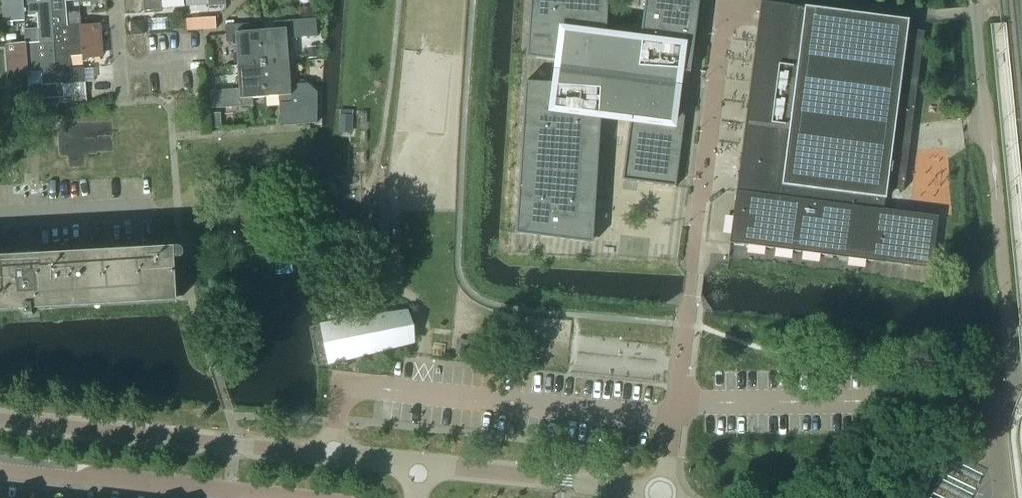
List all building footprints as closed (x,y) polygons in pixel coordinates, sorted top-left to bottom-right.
[(3,22),(25,21),(24,17),(38,16),(38,28),(24,29),(25,43),(25,44),(55,42),(54,28),(51,0),(2,0),(3,22)] [(54,28),(81,26),(81,25),(80,12),(66,13),(65,0),(68,0),(51,0),(54,28)] [(144,11),(162,10),(161,0),(143,0),(144,11)] [(516,234),(593,244),(601,116),(630,120),(622,181),(623,181),(638,183),(654,185),(673,187),(676,188),(688,95),(677,94),(680,72),(691,73),(700,0),(645,0),(640,40),(606,36),(609,0),(531,0),(527,58),(559,62),(556,84),(526,82),(516,234)] [(730,243),(932,269),(938,217),(891,211),(884,210),(884,199),(886,199),(887,198),(886,198),(886,197),(885,197),(886,189),(887,189),(888,185),(903,186),(902,191),(903,192),(924,32),(908,30),(909,20),(761,2),(730,243)] [(216,18),(186,20),(187,31),(217,29),(216,18)] [(185,19),(153,21),(153,33),(186,31),(185,19)] [(262,31),(264,65),(289,63),(287,39),(317,37),(315,19),(276,22),(277,29),(262,31)] [(81,26),(54,28),(55,42),(58,84),(63,83),(63,84),(85,82),(84,67),(69,68),(69,56),(83,55),(83,59),(103,57),(101,24),(81,25),(81,26)] [(236,43),(238,67),(264,65),(262,31),(245,32),(244,24),(225,26),(226,43),(236,43)] [(25,43),(5,44),(7,78),(27,76),(29,100),(64,97),(86,96),(85,82),(63,84),(63,83),(58,84),(55,42),(25,44),(25,43)] [(308,47),(309,58),(317,58),(317,47),(308,47)] [(264,65),(267,97),(282,96),(284,123),(296,122),(296,125),(317,123),(317,93),(307,84),(290,85),(289,63),(264,65)] [(250,98),(267,97),(264,65),(238,67),(240,88),(210,91),(211,109),(251,106),(250,98)] [(220,113),(208,114),(210,131),(222,130),(220,113)] [(372,225),(373,262),(396,261),(396,246),(388,246),(387,215),(387,214),(387,203),(372,203),(372,225)] [(338,245),(334,245),(335,256),(350,255),(350,245),(338,245)] [(177,298),(174,254),(52,260),(52,255),(36,256),(36,254),(16,255),(16,262),(0,263),(0,307),(177,298)] [(404,313),(333,328),(339,356),(410,342),(404,313)] [(530,344),(527,356),(538,359),(541,347),(530,344)] [(458,346),(457,354),(465,355),(466,347),(458,346)]
